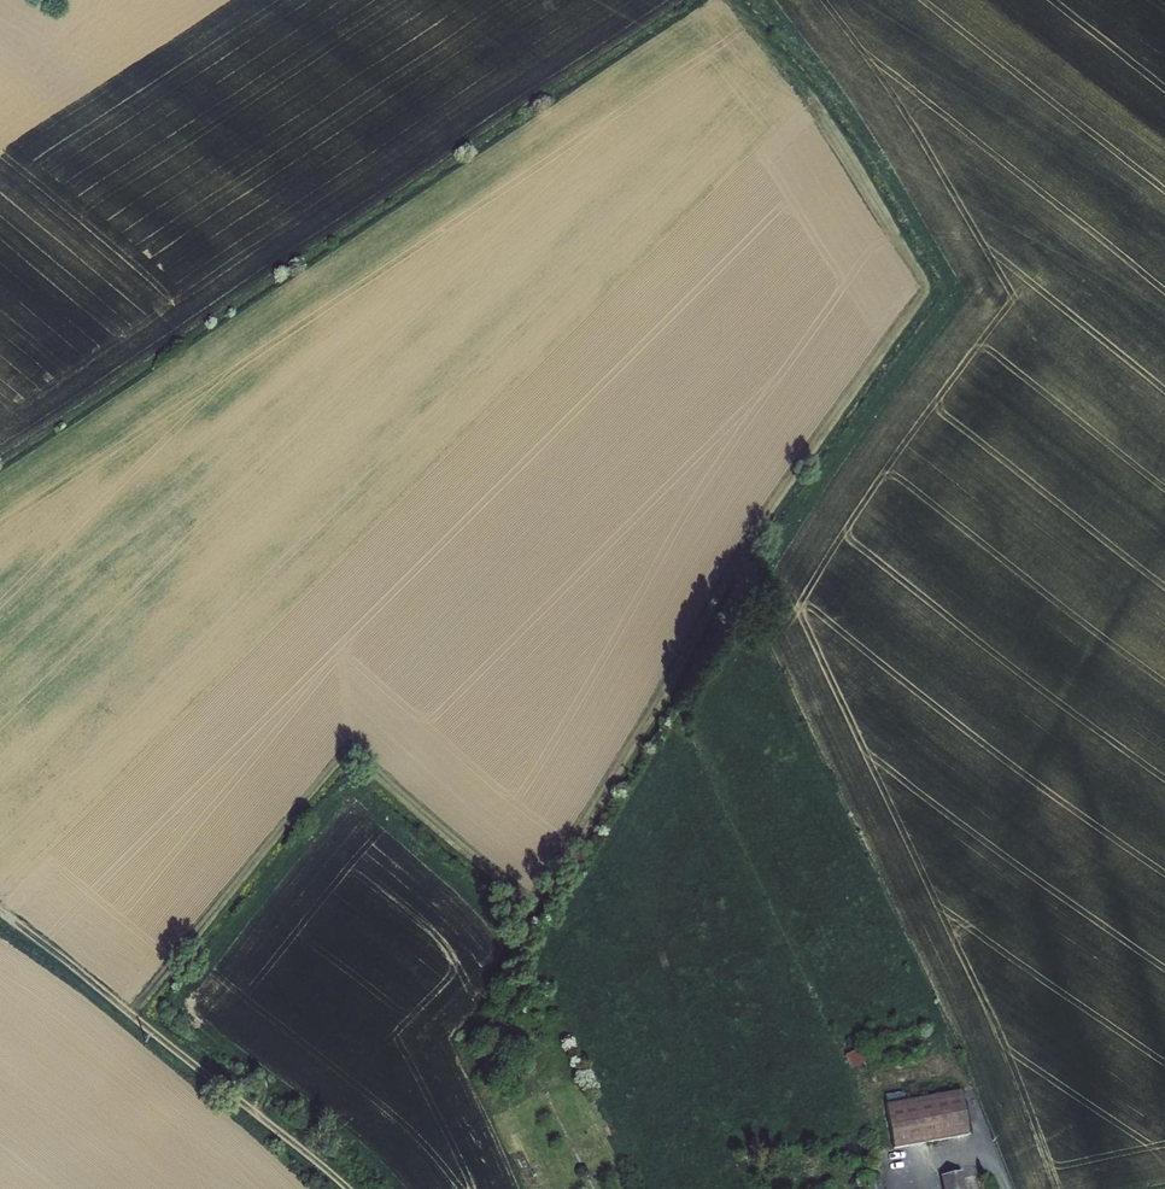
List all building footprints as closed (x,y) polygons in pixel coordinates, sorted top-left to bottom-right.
[(912,1051),(926,1049),(923,1033),(909,1035),(912,1051)] [(851,1069),(865,1063),(858,1049),(845,1056),(851,1069)] [(884,1105),(892,1150),(969,1136),(960,1092),(904,1102),(886,1105),(884,1105)] [(885,1096),(886,1105),(904,1102),(902,1093),(885,1096)] [(962,1172),(939,1177),(942,1188),(965,1188),(962,1172)] [(877,1176),(856,1180),(858,1188),(879,1188),(877,1176)]
